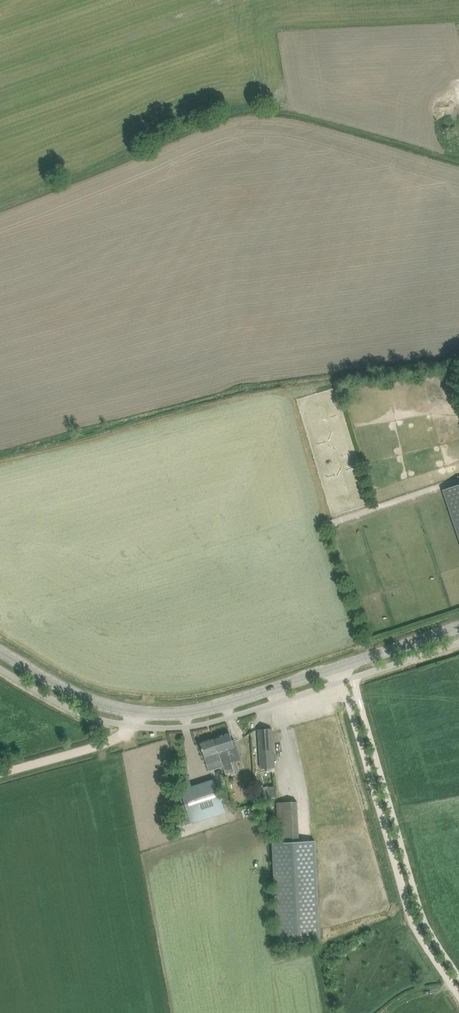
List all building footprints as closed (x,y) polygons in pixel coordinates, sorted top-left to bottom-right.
[(444,489),(458,537),(458,484),(444,489)] [(275,776),(272,731),(272,740),(259,741),(261,769),(274,768),(275,776)] [(229,733),(214,738),(221,759),(226,774),(232,773),(230,766),(239,763),(241,768),(253,764),(246,745),(234,749),(238,760),(229,762),(224,750),(234,747),(229,733)] [(200,742),(203,752),(207,764),(221,759),(214,738),(200,742)] [(184,795),(176,798),(185,825),(193,822),(225,811),(214,779),(192,787),(188,775),(178,778),(184,795)] [(277,802),(277,812),(279,841),(272,842),(276,943),(320,940),(315,840),(299,841),(297,801),(277,802)] [(250,808),(238,811),(240,820),(252,817),(250,808)]
